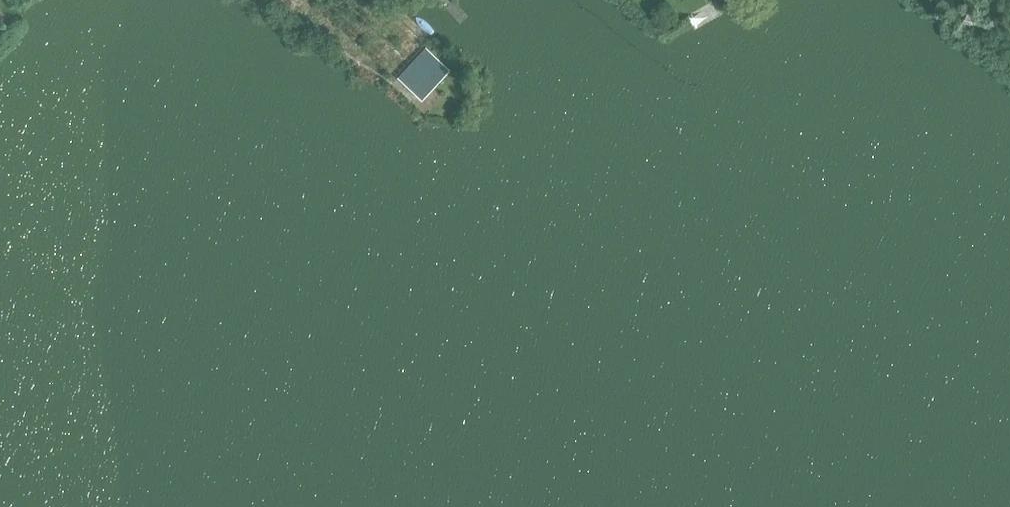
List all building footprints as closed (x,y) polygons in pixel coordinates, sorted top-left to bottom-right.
[(422,100),(451,69),(426,46),(397,77),(422,100)]
